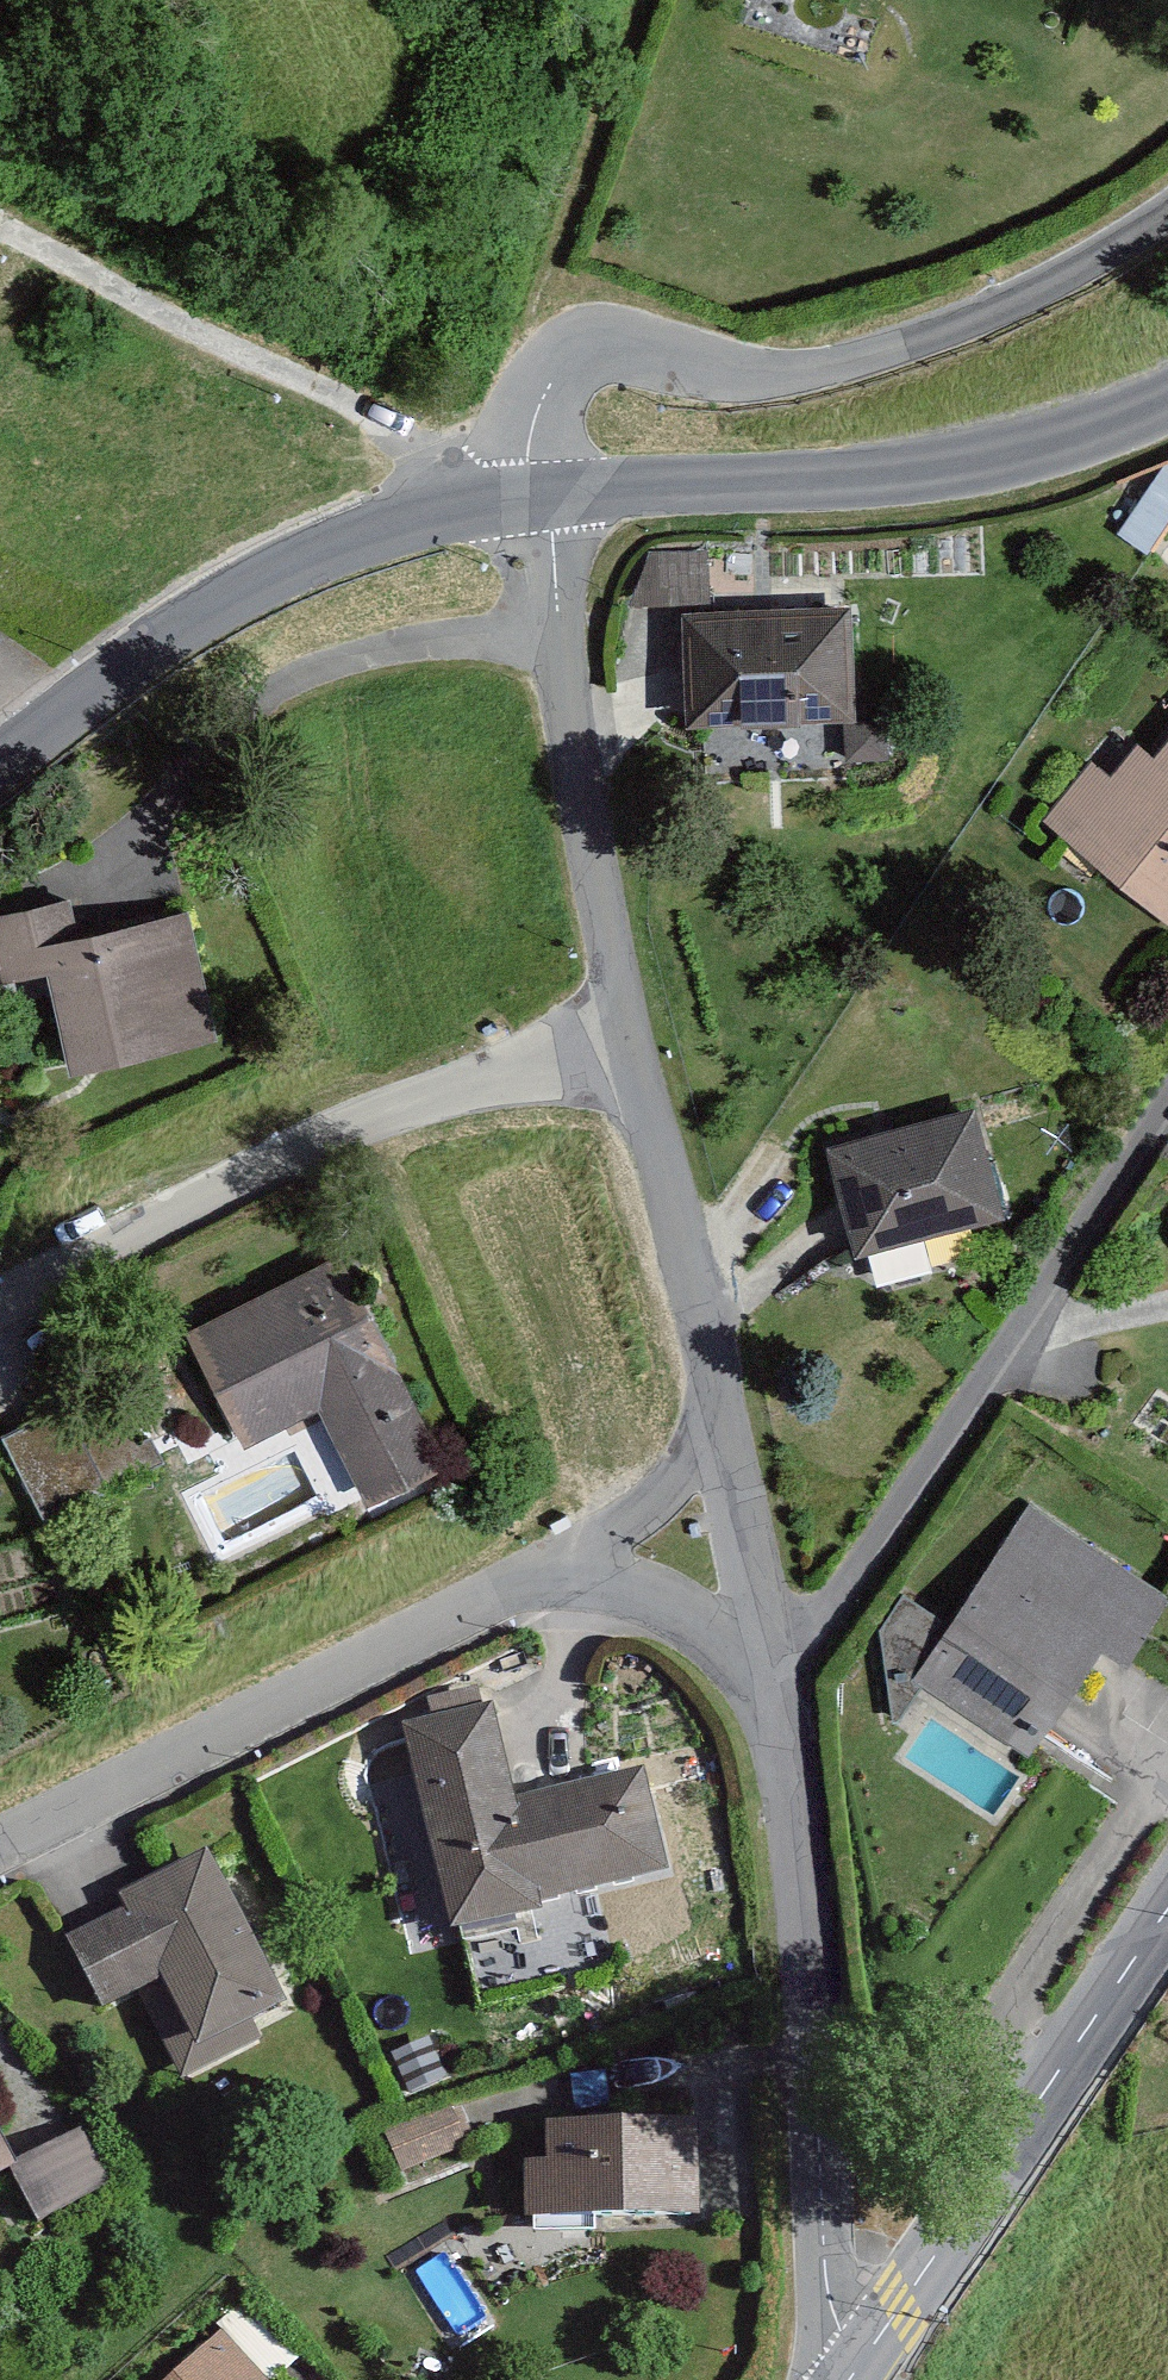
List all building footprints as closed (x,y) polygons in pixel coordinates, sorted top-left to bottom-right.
[(843,616),(690,623),(694,722),(847,715),(843,616)] [(1051,823),(1167,917),(1167,744),(1158,755),(1143,743),(1117,775),(1101,762),(1051,823)] [(0,913),(0,925),(9,971),(54,962),(76,1069),(227,1038),(200,906),(89,929),(82,896),(0,913)] [(978,1109),(839,1143),(866,1249),(1004,1214),(978,1109)] [(341,1266),(198,1339),(247,1434),(322,1396),(374,1498),(442,1464),(341,1266)] [(149,1441),(135,1448),(103,1387),(4,1438),(47,1520),(159,1461),(149,1441)] [(912,1685),(1027,1759),(1101,1644),(1133,1665),(1167,1611),(1167,1577),(1036,1492),(912,1685)] [(488,1703),(406,1722),(452,1921),(534,1902),(531,1892),(662,1861),(640,1769),(511,1799),(488,1703)] [(130,1893),(137,1906),(78,1936),(107,1991),(165,1962),(201,2033),(276,1995),(204,1855),(130,1893)] [(703,2118),(534,2123),(538,2239),(707,2234),(703,2118)] [(104,2180),(78,2134),(18,2166),(43,2213),(104,2180)] [(0,2140),(0,2166),(11,2160),(0,2140)] [(221,2341),(177,2379),(256,2379),(221,2341)]
